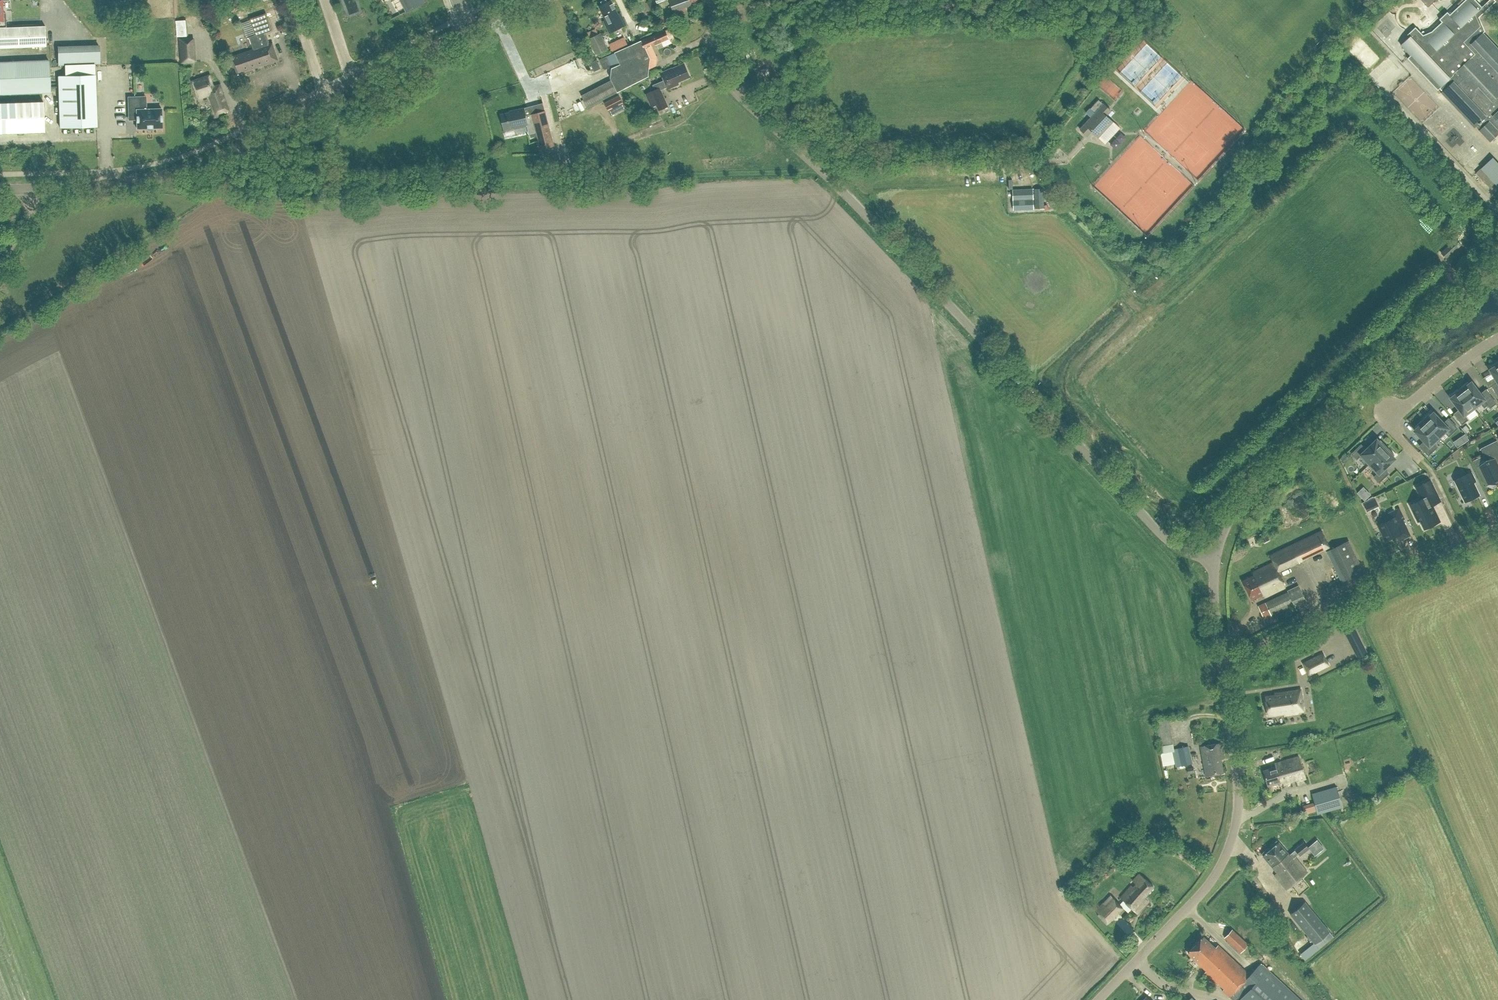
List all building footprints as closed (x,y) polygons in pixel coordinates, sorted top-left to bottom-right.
[(6,27),(6,13),(4,12),(1,12),(1,0),(0,0),(0,47),(46,46),(45,26),(6,27)] [(13,0),(5,0),(5,10),(13,10),(13,0)] [(406,11),(424,2),(423,0),(400,0),(406,11)] [(626,25),(620,13),(618,15),(610,0),(599,6),(606,20),(604,22),(610,33),(626,25)] [(670,3),(668,4),(671,11),(673,10),(674,11),(691,5),(689,0),(673,0),(670,1),(670,3)] [(1442,91),(1441,93),(1474,128),(1476,126),(1479,130),(1478,130),(1490,142),(1497,134),(1497,48),(1483,32),(1481,34),(1476,29),(1484,22),(1479,17),(1496,0),(1497,3),(1497,0),(1489,0),(1481,7),(1475,0),(1465,0),(1449,15),(1447,12),(1439,20),(1441,22),(1433,30),(1423,34),(1416,26),(1408,34),(1410,36),(1401,44),(1411,55),(1407,58),(1437,90),(1440,88),(1442,91)] [(248,34),(253,49),(231,56),(237,75),(279,60),(273,42),(270,43),(266,32),(271,30),(265,14),(251,19),(252,20),(242,23),(246,35),(248,34)] [(1424,31),(1434,22),(1429,16),(1419,25),(1424,31)] [(176,20),(177,37),(189,36),(187,19),(176,20)] [(666,30),(642,41),(641,40),(615,52),(620,64),(612,68),(611,78),(612,80),(582,95),(588,107),(649,76),(651,58),(645,47),(650,44),(652,47),(669,38),(666,30)] [(588,39),(595,54),(596,55),(608,49),(601,33),(588,39)] [(178,45),(178,56),(181,56),(182,63),(197,61),(195,37),(190,38),(190,37),(179,38),(180,44),(178,45)] [(625,39),(610,46),(613,51),(628,43),(625,39)] [(60,65),(103,64),(102,47),(59,49),(60,65)] [(50,91),(49,60),(0,62),(0,93),(50,91)] [(600,68),(596,60),(590,63),(594,71),(600,68)] [(684,63),(673,68),(672,68),(661,73),(664,81),(654,85),(655,89),(651,91),(659,110),(668,106),(661,90),(667,87),(668,89),(679,84),(678,82),(690,77),(684,63)] [(95,75),(58,76),(60,127),(97,126),(95,75)] [(216,114),(229,110),(220,84),(214,86),(210,75),(192,81),(198,99),(209,95),(216,114)] [(1118,98),(1125,89),(1106,76),(1100,85),(1118,98)] [(620,95),(608,100),(612,108),(624,103),(620,95)] [(136,110),(137,128),(162,127),(161,108),(140,109),(140,96),(128,96),(128,110),(136,110)] [(1111,110),(1104,104),(1099,99),(1091,108),(1095,113),(1080,129),(1087,136),(1092,131),(1098,137),(1113,121),(1106,115),(1111,110)] [(44,131),(43,101),(0,103),(0,133),(44,131)] [(548,123),(545,111),(541,111),(531,114),(531,115),(526,116),(524,109),(517,110),(517,111),(501,115),(504,129),(515,127),(516,129),(527,126),(529,134),(537,132),(541,149),(554,146),(548,123)] [(1451,142),(1456,149),(1466,141),(1461,134),(1451,142)] [(1497,177),(1497,154),(1485,166),(1497,179),(1497,177)] [(551,159),(536,159),(536,168),(552,167),(551,159)] [(1475,173),(1491,189),(1496,185),(1480,168),(1475,173)] [(1043,188),(1034,188),(1035,209),(1044,209),(1043,188)] [(1013,190),(1014,210),(1033,209),(1033,189),(1013,190)] [(1455,239),(1441,253),(1446,259),(1461,245),(1455,239)] [(1492,385),(1497,396),(1497,361),(1491,366),(1492,368),(1490,369),(1497,382),(1492,385)] [(1468,381),(1459,388),(1474,407),(1480,402),(1484,407),(1487,404),(1490,407),(1496,403),(1485,389),(1480,394),(1471,382),(1469,383),(1468,381)] [(1452,396),(1450,398),(1459,409),(1454,414),(1462,424),(1468,419),(1465,416),(1476,409),(1474,407),(1459,388),(1451,394),(1452,396)] [(1430,412),(1422,419),(1438,437),(1444,431),(1449,436),(1457,428),(1448,418),(1443,423),(1433,412),(1431,414),(1430,412)] [(1428,455),(1437,447),(1433,442),(1438,437),(1422,419),(1414,427),(1416,428),(1414,430),(1424,441),(1419,446),(1428,455)] [(1361,444),(1352,453),(1357,459),(1359,456),(1368,465),(1387,447),(1380,439),(1378,441),(1376,439),(1366,449),(1361,444)] [(1495,481),(1495,482),(1497,480),(1497,479),(1497,465),(1496,461),(1497,460),(1497,444),(1497,441),(1479,449),(1480,450),(1481,449),(1487,461),(1485,462),(1486,462),(1479,466),(1476,467),(1485,485),(1488,484),(1495,481)] [(1394,454),(1387,447),(1368,465),(1377,474),(1374,477),(1379,482),(1388,473),(1384,468),(1394,458),(1393,456),(1394,454)] [(1475,481),(1471,472),(1454,480),(1465,501),(1479,495),(1473,482),(1475,481)] [(1421,499),(1410,504),(1418,521),(1420,520),(1424,528),(1440,521),(1432,505),(1440,501),(1439,498),(1430,480),(1416,487),(1416,488),(1421,499)] [(1402,538),(1410,535),(1403,519),(1404,518),(1399,507),(1388,512),(1391,518),(1378,524),(1385,539),(1399,533),(1402,538)] [(1264,597),(1285,587),(1278,571),(1329,547),(1321,531),(1270,555),(1273,562),(1252,572),(1254,575),(1242,581),(1251,600),(1263,594),(1264,597)] [(1343,584),(1347,582),(1365,573),(1349,541),(1331,550),(1327,552),(1343,584)] [(1287,590),(1288,591),(1265,602),(1271,616),(1294,605),(1296,610),(1308,604),(1299,585),(1287,590)] [(1358,628),(1348,633),(1357,650),(1365,646),(1362,640),(1363,639),(1358,628)] [(1322,654),(1304,664),(1309,674),(1328,665),(1322,654)] [(1301,689),(1275,693),(1275,695),(1265,696),(1268,715),(1284,713),(1285,715),(1298,713),(1296,699),(1303,699),(1301,689)] [(1174,749),(1173,744),(1169,718),(1156,720),(1162,753),(1171,752),(1172,751),(1176,767),(1193,763),(1189,745),(1174,749)] [(1221,759),(1224,758),(1221,742),(1201,746),(1206,775),(1223,772),(1221,759)] [(1290,782),(1296,780),(1296,781),(1306,779),(1299,756),(1275,763),(1276,767),(1263,770),(1268,786),(1283,781),(1284,784),(1290,782)] [(1337,786),(1311,793),(1317,814),(1343,807),(1337,786)] [(1288,889),(1307,872),(1295,857),(1299,854),(1300,856),(1309,848),(1304,841),(1294,849),(1295,849),(1289,854),(1288,853),(1279,842),(1263,856),(1273,866),(1277,871),(1275,873),(1288,889)] [(1132,885),(1121,897),(1138,912),(1149,900),(1145,896),(1154,885),(1140,873),(1133,880),(1137,883),(1133,887),(1132,885)] [(1107,925),(1115,917),(1124,908),(1123,907),(1110,895),(1095,910),(1099,913),(1097,915),(1107,925)] [(1331,930),(1306,901),(1291,913),(1317,942),(1331,930)] [(1232,929),(1224,937),(1241,953),(1249,944),(1232,929)] [(1259,966),(1250,975),(1218,944),(1215,947),(1203,936),(1188,952),(1207,970),(1204,973),(1217,985),(1219,983),(1224,988),(1222,990),(1229,997),(1230,996),(1234,999),(1294,999),(1259,966)]
